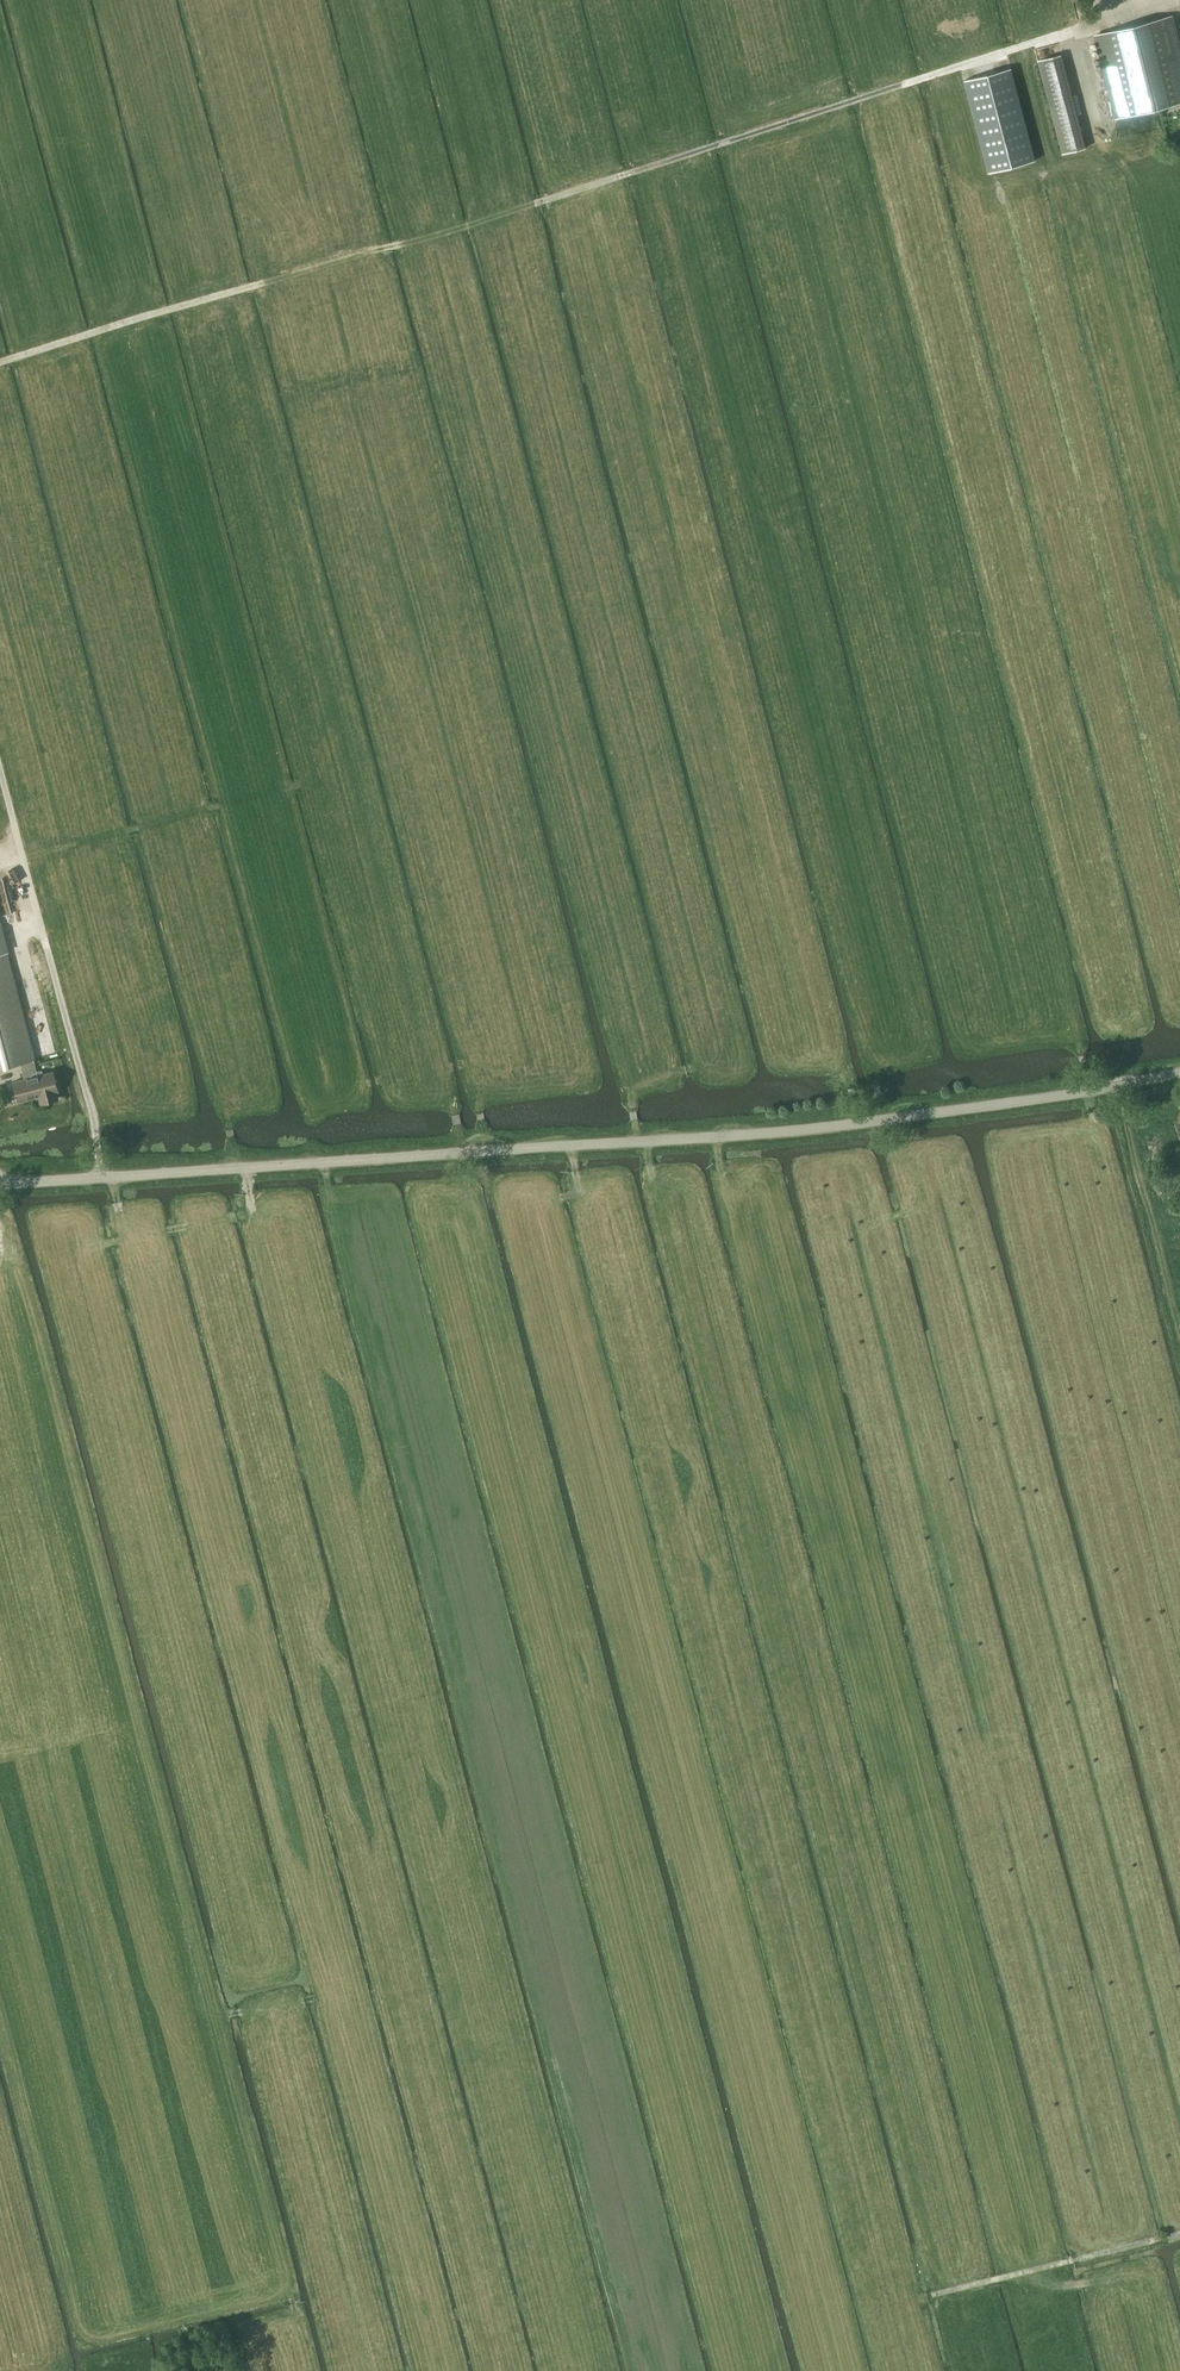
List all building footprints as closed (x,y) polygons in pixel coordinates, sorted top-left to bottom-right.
[(1117,117),(1179,102),(1179,57),(1170,16),(1096,35),(1117,117)] [(1022,114),(1010,68),(964,81),(976,126),(988,173),(1034,160),(1022,114)] [(1085,148),(1073,102),(1049,108),(1061,155),(1085,148)] [(33,1060),(36,1059),(7,951),(0,953),(0,1069),(20,1063),(33,1060)] [(36,1071),(33,1060),(20,1063),(24,1079),(14,1082),(19,1101),(39,1096),(41,1103),(58,1099),(56,1091),(58,1091),(53,1072),(43,1074),(42,1070),(36,1071)]
